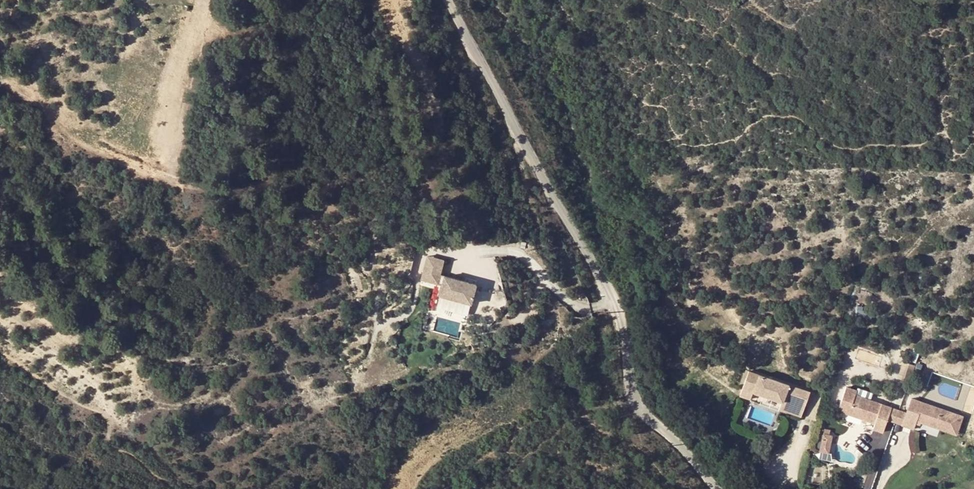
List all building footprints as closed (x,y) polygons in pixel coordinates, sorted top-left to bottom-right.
[(438,297),(469,306),(474,288),(443,279),(443,281),(437,280),(441,265),(429,261),(424,282),(436,286),(437,284),(441,286),(438,297)] [(882,367),(886,355),(861,346),(857,358),(882,367)] [(899,376),(909,380),(915,365),(905,361),(899,376)] [(806,389),(743,369),(736,394),(747,397),(749,390),(779,399),(780,395),(792,399),(801,402),(806,389)] [(869,430),(879,433),(883,421),(887,410),(848,398),(850,393),(840,391),(833,414),(871,425),(869,430)] [(798,413),(801,402),(792,399),(780,395),(779,399),(777,407),(798,413)] [(953,434),(958,416),(905,399),(901,414),(897,426),(910,430),(912,421),(953,434)] [(894,412),(887,410),(883,421),(890,424),(894,412)] [(897,426),(901,414),(894,412),(890,424),(897,426)] [(825,429),(824,451),(834,452),(834,430),(825,429)]
